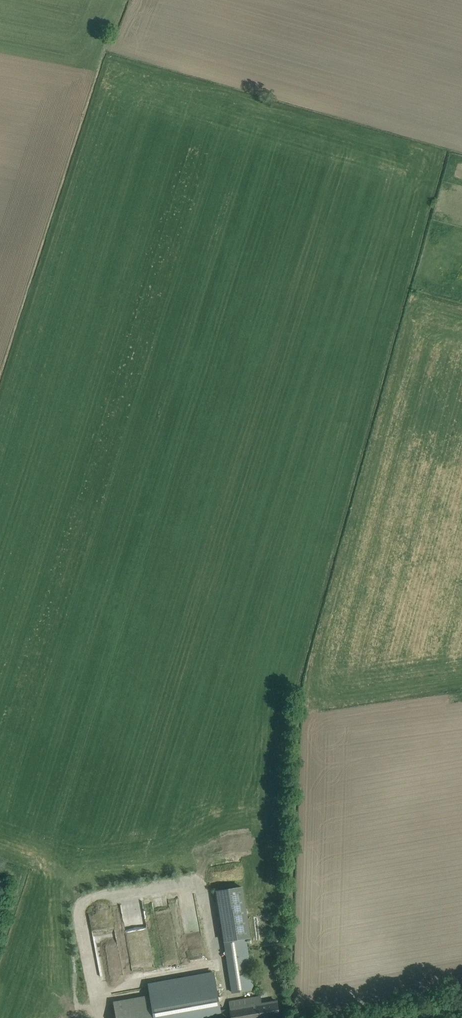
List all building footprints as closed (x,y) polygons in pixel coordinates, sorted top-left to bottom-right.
[(254,988),(245,939),(251,938),(243,886),(216,891),(223,941),(233,992),(254,988)] [(219,1011),(213,972),(148,983),(150,995),(115,1001),(118,1017),(274,1017),(280,1017),(277,1000),(261,1003),(260,996),(230,1001),(231,1009),(219,1011)]
